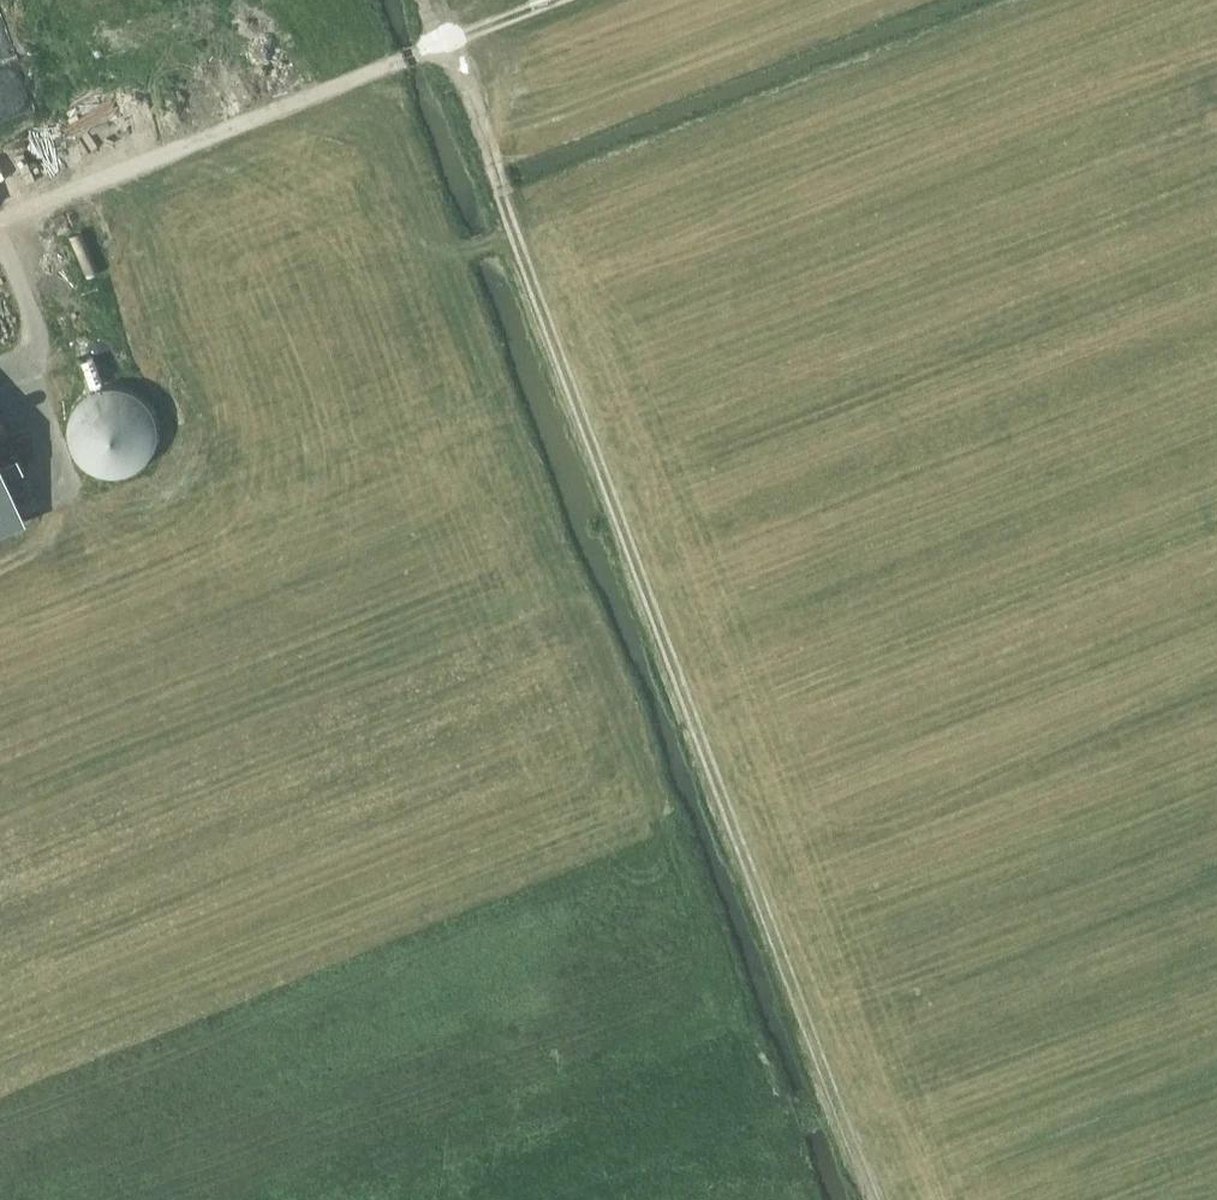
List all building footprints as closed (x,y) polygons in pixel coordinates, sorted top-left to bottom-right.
[(27,521),(0,453),(0,532),(27,521)]
